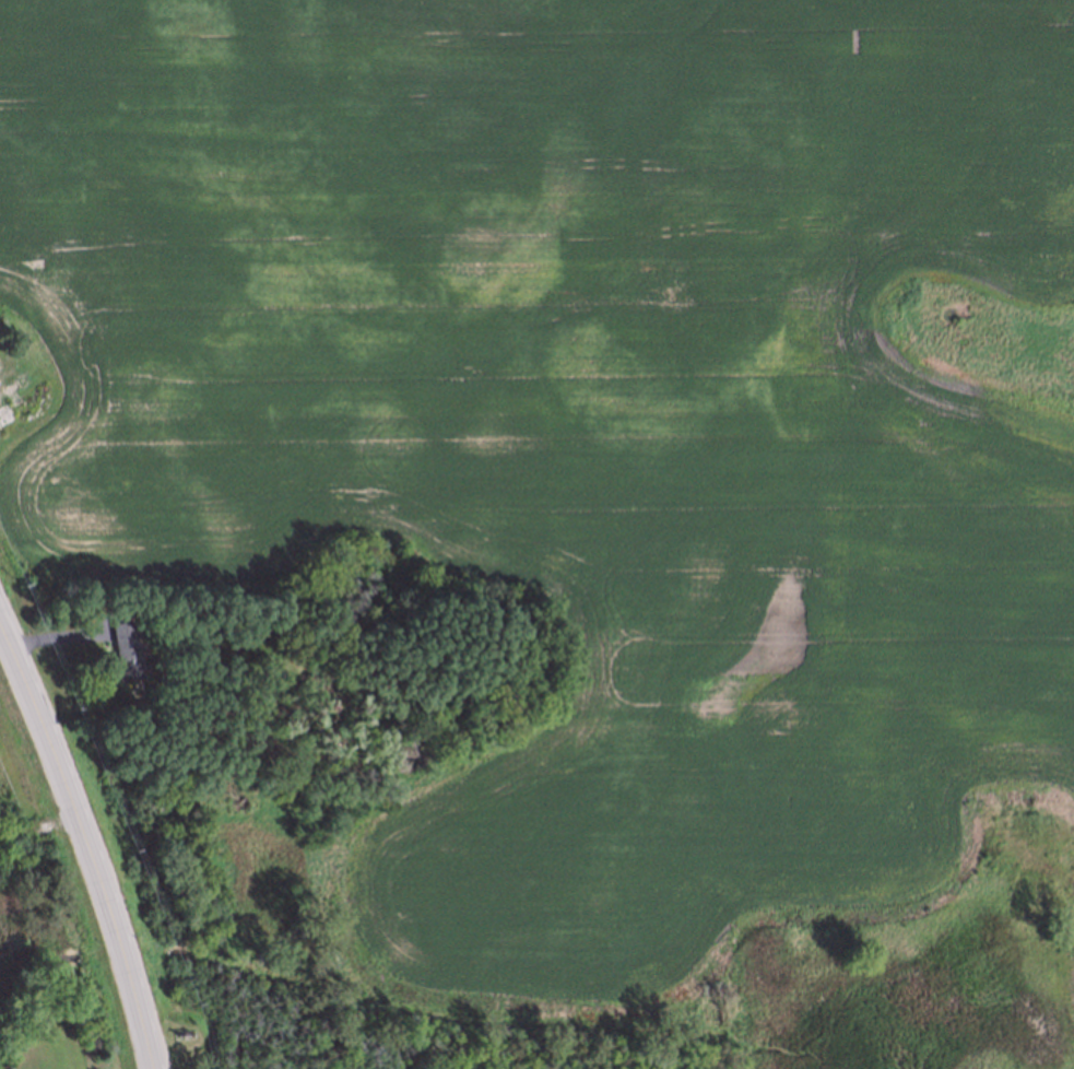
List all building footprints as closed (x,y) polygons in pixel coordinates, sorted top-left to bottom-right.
[(15,418),(0,427),(0,408),(8,403),(15,418)] [(114,681),(110,656),(117,655),(113,624),(132,621),(140,678),(114,681)]
